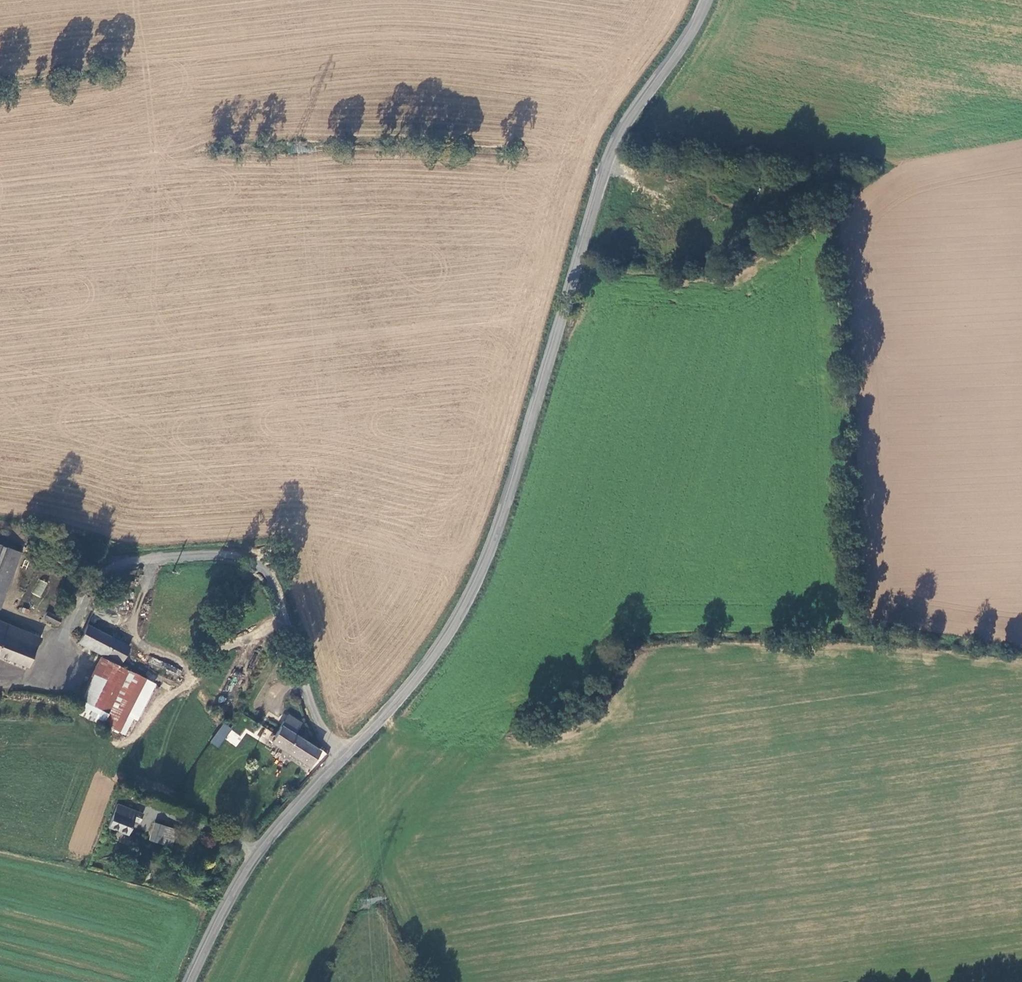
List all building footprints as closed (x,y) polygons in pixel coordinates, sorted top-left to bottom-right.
[(28,541),(25,549),(42,555),(44,547),(28,541)] [(14,554),(0,549),(0,592),(14,554)] [(32,594),(40,597),(47,583),(38,579),(32,594)] [(40,613),(36,620),(50,628),(54,621),(40,613)] [(27,667),(33,651),(40,639),(0,622),(0,657),(27,667)] [(75,646),(99,659),(116,667),(125,650),(105,639),(84,628),(75,646)] [(99,659),(74,704),(101,718),(96,728),(114,737),(123,721),(133,726),(152,691),(118,674),(118,671),(116,667),(99,659)] [(296,727),(284,719),(267,746),(306,771),(316,755),(290,738),(296,727)] [(222,722),(210,743),(219,748),(231,728),(222,722)] [(131,814),(112,806),(103,830),(122,837),(131,814)] [(143,814),(137,811),(133,821),(140,824),(143,814)] [(149,828),(143,845),(152,848),(157,831),(149,828)]
